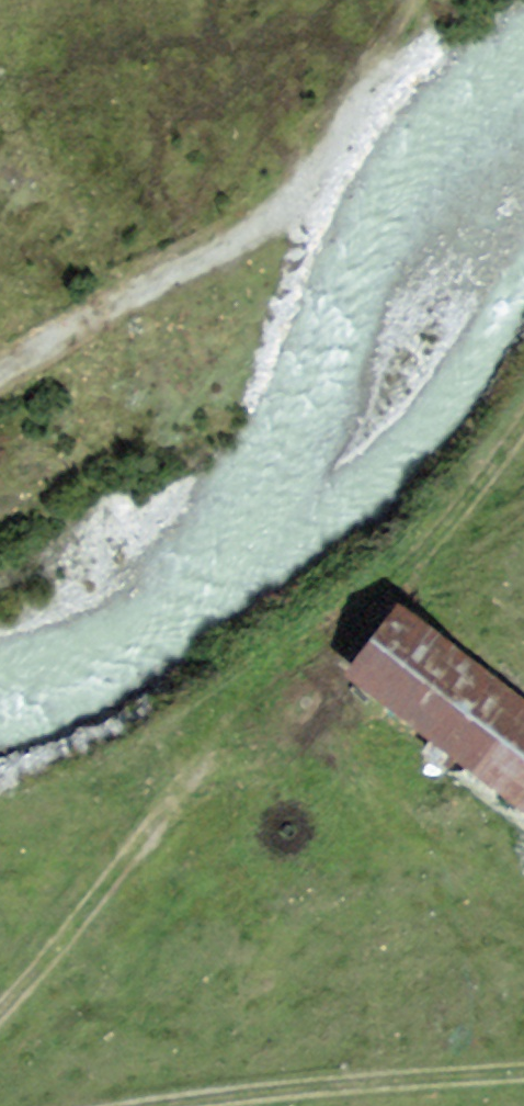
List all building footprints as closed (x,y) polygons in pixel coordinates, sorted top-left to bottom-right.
[(341,669),(523,813),(523,697),(397,597),(341,669)]
